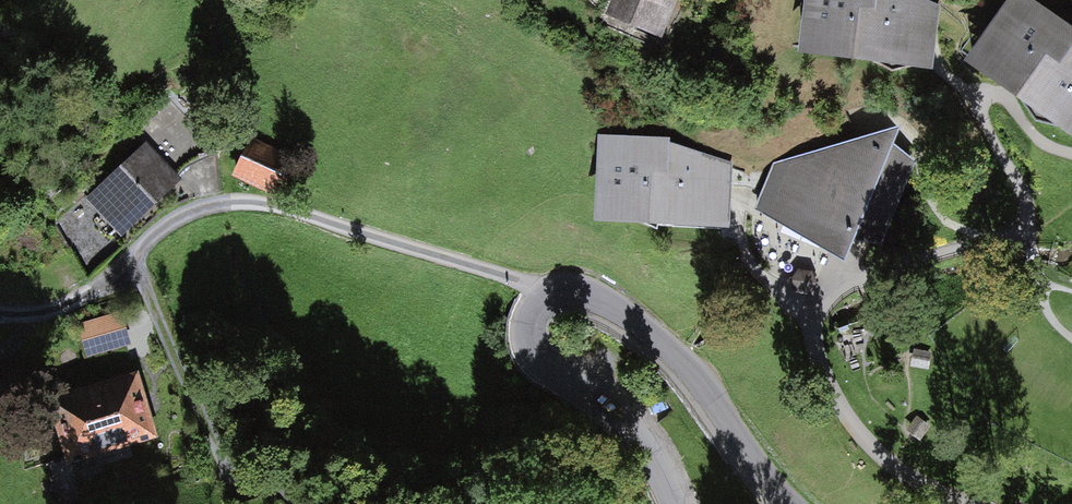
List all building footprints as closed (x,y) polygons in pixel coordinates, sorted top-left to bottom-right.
[(613,9),(654,26),(662,7),(672,11),(676,0),(617,0),(613,9)] [(816,39),(833,41),(831,48),(847,56),(849,43),(884,47),(884,61),(901,57),(901,49),(918,51),(922,24),(932,27),(935,7),(917,0),(820,0),(816,39)] [(996,72),(1006,87),(1014,77),(1031,89),(1027,94),(1037,109),(1046,99),(1056,106),(1049,117),(1065,121),(1070,116),(1071,117),(1071,32),(1039,9),(1035,14),(1023,5),(986,57),(1000,67),(996,72)] [(131,129),(148,147),(92,199),(119,227),(186,165),(215,152),(200,117),(192,121),(167,95),(131,129)] [(823,239),(846,248),(856,222),(876,231),(903,165),(883,157),(891,137),(886,135),(864,145),(860,143),(837,152),(833,151),(810,160),(806,159),(781,169),(765,208),(825,233),(823,239)] [(629,146),(614,145),(611,205),(628,206),(627,213),(643,220),(645,207),(680,209),(680,222),(697,217),(697,210),(714,210),(715,183),(726,185),(727,165),(666,145),(666,141),(629,140),(629,146)] [(294,163),(254,143),(239,173),(270,188),(272,184),(282,189),(294,163)] [(801,273),(795,279),(798,287),(807,289),(812,282),(809,274),(801,273)] [(83,326),(91,350),(125,340),(118,316),(83,326)] [(918,352),(916,363),(927,365),(929,354),(918,352)] [(52,400),(70,459),(129,443),(128,441),(153,434),(136,375),(52,400)] [(918,419),(912,427),(920,434),(927,425),(918,419)] [(261,495),(238,503),(264,503),(261,495)]
